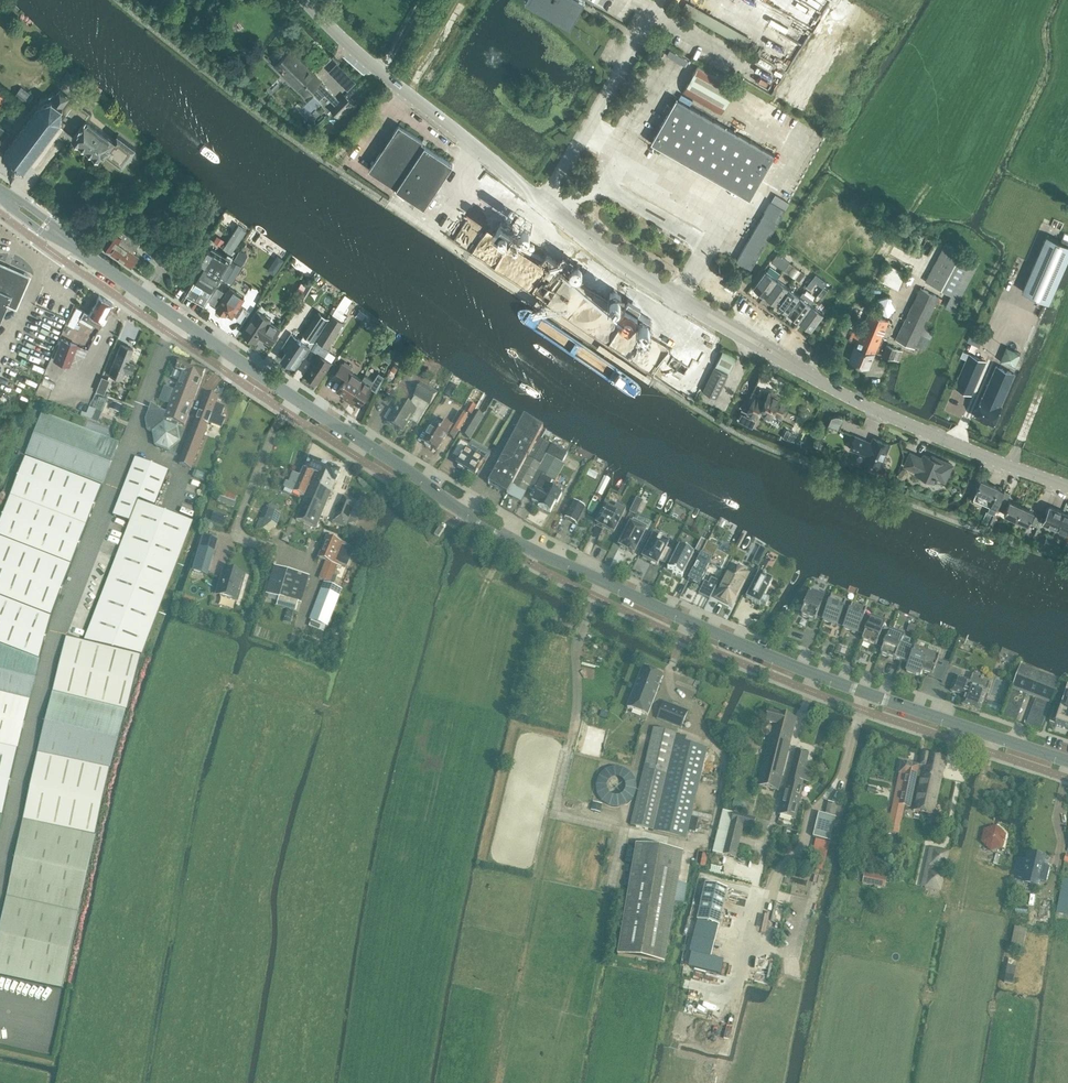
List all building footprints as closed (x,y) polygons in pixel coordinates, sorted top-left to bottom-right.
[(564,17),(570,20),(570,19),(575,11),(575,12),(576,11),(575,11),(581,0),(537,0),(544,4),(545,5),(545,4),(553,9),(552,10),(564,17)] [(191,23),(186,28),(190,32),(195,26),(191,23)] [(214,35),(206,44),(214,51),(222,42),(214,35)] [(291,50),(272,67),(282,77),(285,75),(306,96),(312,90),(315,93),(320,89),(317,86),(321,82),(322,81),(291,50)] [(682,92),(721,115),(737,85),(698,63),(682,92)] [(321,82),(317,86),(320,89),(326,95),(335,104),(334,105),(330,109),(335,113),(335,114),(336,114),(339,118),(353,103),(349,99),(348,98),(345,94),(339,100),(321,82)] [(22,87),(16,95),(26,103),(33,95),(22,87)] [(12,159),(11,162),(15,165),(17,162),(25,169),(59,123),(74,134),(73,136),(99,156),(101,154),(102,156),(105,152),(123,165),(136,148),(119,134),(115,139),(88,117),(92,112),(61,88),(56,94),(55,93),(41,100),(41,101),(41,104),(39,104),(37,103),(27,117),(27,119),(29,121),(4,153),(12,159)] [(652,142),(751,199),(776,155),(677,98),(652,142)] [(421,142),(422,140),(399,124),(369,169),(424,205),(452,162),(421,142)] [(5,140),(4,139),(10,132),(5,129),(1,125),(0,126),(0,146),(5,140)] [(166,178),(161,185),(166,189),(172,182),(166,178)] [(760,220),(736,260),(751,268),(775,228),(786,209),(785,209),(772,201),(771,201),(767,208),(764,214),(760,220)] [(505,242),(513,230),(501,222),(493,234),(493,235),(505,243),(505,242)] [(111,253),(132,267),(139,256),(134,253),(141,242),(115,225),(102,244),(112,251),(111,253)] [(223,247),(231,253),(246,230),(239,225),(223,247)] [(510,242),(517,246),(521,240),(514,235),(510,242)] [(1046,236),(1022,291),(1049,302),(1067,258),(1067,245),(1046,236)] [(224,241),(217,237),(214,241),(221,246),(224,241)] [(959,299),(979,261),(946,243),(926,281),(952,295),(947,304),(959,310),(964,301),(959,299)] [(187,292),(206,303),(230,260),(209,248),(202,261),(204,262),(187,292)] [(240,251),(234,260),(242,265),(248,255),(240,251)] [(778,253),(773,260),(777,263),(782,256),(778,253)] [(541,265),(551,271),(557,261),(548,255),(541,265)] [(242,266),(232,260),(222,277),(232,283),(242,266)] [(7,305),(17,309),(31,276),(0,262),(0,320),(7,305)] [(790,262),(784,269),(788,272),(794,264),(790,262)] [(570,266),(569,272),(574,276),(580,273),(580,267),(575,263),(570,266)] [(887,263),(880,279),(898,288),(906,271),(887,263)] [(271,265),(268,269),(274,274),(278,268),(274,265),(271,265)] [(765,270),(753,286),(765,295),(777,278),(765,270)] [(801,270),(796,278),(800,280),(805,273),(801,270)] [(777,278),(765,295),(776,303),(788,286),(777,278)] [(812,278),(807,286),(811,289),(816,281),(812,278)] [(297,292),(303,295),(308,286),(303,283),(297,292)] [(788,286),(776,303),(788,312),(800,295),(788,286)] [(218,287),(209,300),(218,306),(217,308),(218,311),(223,314),(226,314),(227,312),(233,316),(243,300),(242,300),(245,296),(231,287),(227,293),(218,287)] [(824,287),(818,294),(822,297),(827,289),(824,287)] [(922,333),(939,297),(920,288),(897,339),(915,347),(917,343),(926,347),(930,338),(922,333)] [(609,293),(609,299),(614,303),(620,300),(620,293),(615,290),(609,293)] [(800,295),(788,312),(799,320),(811,303),(814,300),(802,291),(800,295)] [(83,311),(80,317),(87,320),(100,327),(113,303),(99,296),(89,314),(83,311)] [(811,303),(799,320),(811,329),(823,312),(811,303)] [(629,324),(643,332),(651,319),(624,304),(622,307),(617,316),(630,324),(629,324)] [(77,307),(68,323),(74,327),(83,310),(77,307)] [(244,308),(237,319),(242,322),(249,311),(244,308)] [(318,352),(305,372),(319,382),(333,361),(332,361),(335,356),(326,350),(328,346),(344,321),(344,320),(347,315),(336,309),(318,339),(324,343),(318,352)] [(271,319),(257,310),(242,332),(256,341),(260,336),(270,342),(280,328),(270,321),(271,319)] [(303,335),(300,339),(310,345),(329,318),(318,310),(301,334),(303,335)] [(850,360),(869,368),(888,320),(869,312),(860,334),(853,331),(850,339),(857,342),(850,360)] [(291,344),(282,357),(296,367),(310,345),(300,339),(292,333),(286,342),(291,344)] [(53,359),(69,366),(77,345),(61,339),(53,359)] [(121,344),(109,373),(122,378),(125,370),(130,373),(134,364),(128,361),(133,349),(121,344)] [(884,355),(899,361),(903,350),(888,345),(884,355)] [(735,357),(721,350),(714,365),(727,371),(735,357)] [(954,387),(971,394),(986,361),(969,353),(954,387)] [(164,392),(160,402),(170,406),(167,414),(165,420),(177,425),(184,427),(205,371),(179,361),(176,371),(182,373),(175,392),(174,396),(164,392)] [(343,362),(333,376),(342,382),(337,389),(345,394),(344,396),(353,403),(355,400),(359,403),(371,386),(377,390),(378,389),(383,378),(382,377),(383,375),(379,373),(374,380),(365,374),(362,379),(350,370),(352,368),(343,362)] [(1001,405),(1014,373),(996,365),(982,397),(982,396),(974,414),(994,423),(1001,405)] [(715,396),(727,372),(714,366),(702,390),(715,396)] [(97,389),(104,392),(109,379),(102,376),(97,389)] [(449,398),(456,387),(451,384),(444,395),(449,398)] [(415,398),(409,407),(401,402),(394,412),(393,411),(391,410),(385,419),(388,422),(387,424),(393,427),(402,433),(409,421),(417,426),(429,406),(429,407),(436,394),(421,385),(414,397),(415,398)] [(117,396),(123,398),(126,391),(119,389),(117,396)] [(86,415),(82,413),(80,416),(92,420),(93,418),(99,420),(109,396),(96,391),(86,415)] [(467,408),(465,412),(471,416),(472,416),(484,396),(483,395),(477,391),(473,392),(466,404),(468,406),(467,408)] [(747,413),(754,416),(757,409),(761,411),(760,411),(772,416),(773,413),(781,417),(789,401),(770,392),(763,405),(753,401),(747,413)] [(225,407),(216,404),(218,398),(207,394),(179,465),(191,470),(209,424),(222,429),(225,420),(221,418),(225,407)] [(802,410),(801,413),(802,416),(805,418),(809,416),(810,413),(809,410),(805,409),(802,410)] [(149,413),(146,421),(147,431),(153,433),(164,424),(176,429),(177,425),(165,420),(167,414),(161,411),(149,413)] [(26,455),(102,485),(115,451),(118,443),(106,438),(43,413),(26,455)] [(428,434),(423,444),(424,445),(425,447),(429,449),(430,448),(437,452),(447,436),(454,440),(467,419),(459,414),(451,428),(437,420),(433,427),(432,429),(430,429),(428,433),(428,434)] [(461,435),(469,440),(482,419),(474,414),(461,435)] [(742,421),(749,424),(752,418),(744,415),(742,421)] [(524,419),(488,485),(489,485),(489,484),(508,493),(507,496),(512,487),(541,434),(540,433),(542,430),(543,429),(542,429),(524,419)] [(839,429),(841,423),(831,419),(829,425),(839,429)] [(541,434),(512,487),(526,494),(528,490),(534,493),(535,490),(538,491),(537,494),(544,498),(549,488),(551,484),(554,485),(564,466),(562,465),(568,455),(541,441),(546,432),(546,431),(545,430),(543,430),(543,429),(542,430),(540,433),(541,434)] [(851,448),(867,455),(865,460),(881,466),(890,444),(874,438),(871,444),(867,442),(867,441),(856,436),(851,448)] [(461,441),(451,457),(459,461),(456,466),(475,477),(483,462),(485,463),(486,464),(491,455),(471,443),(469,446),(461,441)] [(917,471),(917,473),(935,481),(937,477),(946,481),(953,464),(943,460),(942,463),(924,455),(923,458),(911,453),(905,465),(917,471)] [(11,495),(87,524),(101,487),(25,458),(11,495)] [(136,458),(113,517),(130,523),(124,539),(84,642),(140,656),(192,522),(153,507),(138,500),(154,506),(168,470),(136,458)] [(286,482),(283,488),(304,497),(308,487),(311,488),(306,501),(297,520),(317,529),(336,484),(335,483),(340,472),(324,465),(311,459),(306,469),(304,468),(300,477),(297,475),(293,473),(288,484),(286,482)] [(902,469),(899,473),(900,476),(902,477),(904,477),(907,473),(907,470),(905,469),(902,469)] [(589,470),(586,476),(595,481),(598,475),(589,470)] [(991,505),(989,511),(994,513),(1004,490),(999,488),(982,480),(977,491),(974,498),(991,505)] [(512,487),(507,496),(521,503),(526,494),(512,487)] [(537,494),(532,503),(539,506),(538,508),(550,514),(555,504),(557,505),(562,495),(549,488),(544,498),(537,494)] [(220,491),(216,503),(233,509),(237,497),(220,491)] [(998,509),(1003,511),(1011,493),(1005,491),(998,509)] [(65,561),(71,563),(86,526),(10,496),(0,521),(0,535),(65,561)] [(333,524),(346,529),(357,503),(344,497),(333,524)] [(577,498),(574,503),(579,506),(582,501),(577,498)] [(636,499),(629,513),(635,516),(642,502),(636,499)] [(1005,514),(1017,519),(1022,507),(1011,502),(1005,514)] [(573,503),(564,519),(576,526),(579,520),(577,519),(583,509),(573,503)] [(605,509),(597,525),(613,534),(626,510),(616,506),(613,512),(605,509)] [(1043,522),(1057,528),(1064,512),(1050,506),(1043,522)] [(1022,507),(1017,519),(1028,525),(1034,512),(1022,507)] [(264,509),(256,529),(268,533),(277,526),(281,515),(264,509)] [(1067,533),(1067,514),(1064,512),(1057,528),(1067,533)] [(1041,519),(1036,517),(1033,524),(1037,526),(1041,519)] [(633,520),(619,547),(627,551),(627,552),(633,554),(634,555),(648,528),(633,520)] [(284,535),(282,541),(283,542),(288,544),(291,538),(286,535),(284,535)] [(653,537),(642,559),(657,567),(659,561),(665,564),(672,552),(666,549),(668,545),(666,543),(666,541),(665,539),(664,537),(662,536),(660,536),(658,537),(656,538),(653,537)] [(51,615),(70,565),(59,561),(0,538),(0,595),(51,615)] [(353,548),(349,547),(327,538),(319,558),(326,561),(319,579),(334,585),(337,578),(333,576),(337,567),(341,569),(342,566),(345,568),(353,548)] [(701,539),(695,552),(701,555),(707,543),(708,543),(701,539)] [(701,555),(687,582),(688,582),(698,587),(710,565),(719,570),(726,557),(730,550),(720,545),(718,549),(713,546),(713,545),(710,544),(710,545),(707,543),(701,555)] [(200,547),(193,572),(207,576),(214,552),(200,547)] [(694,555),(679,548),(668,570),(667,570),(673,573),(672,575),(676,576),(677,575),(682,578),(682,577),(694,555)] [(754,558),(751,564),(757,567),(760,561),(754,558)] [(275,566),(267,594),(269,594),(280,597),(278,601),(277,607),(286,610),(289,600),(297,602),(298,603),(301,603),(309,576),(275,566)] [(718,598),(732,605),(743,584),(742,583),(746,575),(731,568),(720,589),(722,590),(718,598)] [(225,580),(220,598),(221,598),(236,602),(235,602),(237,603),(244,576),(243,576),(225,571),(224,570),(222,579),(225,580)] [(758,574),(745,600),(759,607),(760,605),(765,608),(769,601),(764,598),(772,582),(765,578),(766,578),(763,576),(763,577),(758,574)] [(704,582),(698,595),(707,599),(709,600),(718,582),(716,581),(711,579),(708,584),(704,582)] [(324,582),(310,620),(311,621),(326,626),(327,627),(342,589),(324,582)] [(809,594),(801,617),(809,620),(813,621),(815,622),(816,618),(822,621),(823,621),(828,607),(830,602),(824,599),(821,598),(814,593),(813,595),(809,594)] [(39,659),(51,618),(0,598),(0,643),(39,659)] [(828,607),(823,621),(837,627),(837,626),(843,629),(849,614),(843,612),(846,604),(843,603),(836,598),(835,600),(832,599),(829,607),(828,607)] [(184,599),(182,608),(191,611),(194,602),(184,599)] [(849,614),(843,629),(857,635),(858,634),(864,637),(869,622),(864,620),(867,612),(864,611),(857,606),(856,608),(852,607),(849,614)] [(864,637),(862,642),(876,648),(876,647),(882,650),(888,635),(882,633),(885,625),(882,624),(875,619),(874,621),(871,620),(870,622),(869,622),(864,637)] [(334,625),(332,630),(338,633),(341,627),(334,625)] [(882,650),(880,655),(889,659),(892,660),(894,661),(895,660),(901,663),(907,648),(910,640),(901,637),(894,632),(893,634),(890,633),(889,635),(888,635),(882,650)] [(52,691),(126,711),(140,658),(66,638),(52,691)] [(29,700),(39,661),(0,646),(0,692),(29,700)] [(907,648),(901,663),(908,666),(906,672),(920,678),(921,673),(929,676),(932,677),(938,661),(939,659),(938,658),(940,652),(929,648),(927,654),(926,654),(919,649),(918,651),(915,649),(914,651),(907,648)] [(1020,667),(1012,689),(1050,705),(1059,682),(1020,667)] [(627,709),(647,716),(663,677),(643,669),(627,709)] [(970,682),(965,697),(961,706),(980,712),(980,711),(990,683),(982,681),(983,678),(981,678),(972,675),(970,682)] [(950,692),(965,697),(970,682),(955,677),(950,692)] [(1067,730),(1067,691),(1066,691),(1059,712),(1053,710),(1049,724),(1067,730)] [(38,753),(110,769),(126,712),(53,693),(38,753)] [(18,749),(29,701),(0,694),(0,745),(18,749)] [(988,702),(985,710),(999,715),(1002,707),(988,702)] [(657,720),(681,729),(688,712),(664,703),(657,720)] [(773,726),(758,787),(778,792),(796,720),(769,713),(766,724),(773,726)] [(761,727),(760,731),(762,734),(766,735),(769,733),(770,729),(768,726),(765,725),(761,727)] [(587,726),(581,754),(599,757),(605,730),(587,726)] [(686,738),(654,730),(631,826),(686,839),(707,748),(685,743),(686,738)] [(3,815),(17,750),(0,746),(0,814),(3,815)] [(796,750),(788,783),(800,787),(801,781),(810,783),(812,772),(804,770),(808,753),(796,750)] [(23,819),(94,835),(95,835),(109,769),(37,754),(23,819)] [(920,778),(913,812),(933,816),(946,759),(922,754),(919,766),(916,777),(920,778)] [(893,803),(887,833),(898,835),(904,807),(910,808),(916,777),(919,766),(915,766),(901,763),(899,774),(897,784),(896,790),(901,791),(898,805),(893,803)] [(780,816),(776,831),(786,834),(786,833),(787,828),(798,831),(797,833),(796,835),(796,836),(804,838),(813,801),(800,798),(803,787),(802,787),(800,787),(788,783),(782,807),(780,815),(780,816)] [(828,802),(825,816),(836,818),(840,819),(841,820),(845,805),(843,805),(842,805),(828,802)] [(713,853),(724,856),(736,859),(738,848),(743,827),(753,830),(756,820),(723,812),(713,853)] [(819,814),(813,838),(830,842),(836,818),(825,816),(819,814)] [(692,818),(689,832),(695,833),(698,820),(692,818)] [(6,897),(78,912),(95,837),(23,821),(6,897)] [(985,831),(982,843),(991,851),(1003,848),(1006,836),(997,827),(985,831)] [(815,841),(810,863),(812,864),(811,870),(820,872),(822,866),(824,867),(829,845),(815,841)] [(682,852),(636,845),(618,956),(664,963),(682,852)] [(924,888),(939,891),(947,853),(932,849),(924,888)] [(1018,861),(1016,870),(1020,872),(1018,878),(1038,882),(1043,859),(1029,856),(1027,863),(1018,861)] [(865,873),(862,886),(884,891),(887,878),(865,873)] [(697,921),(719,926),(727,892),(706,886),(697,921)] [(61,989),(77,914),(6,898),(0,924),(0,975),(61,989)] [(1014,928),(1010,949),(1022,951),(1026,930),(1014,928)] [(1006,966),(1003,983),(1011,985),(1015,968),(1006,966)]
